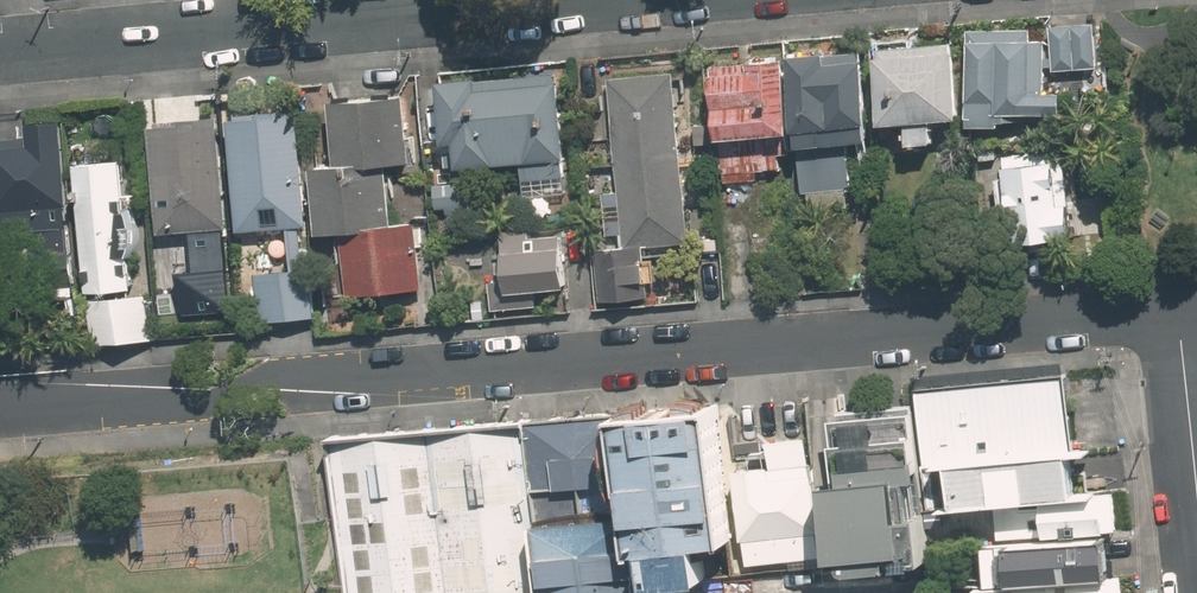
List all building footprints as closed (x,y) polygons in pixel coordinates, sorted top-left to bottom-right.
[(1103,23),(1052,23),(1052,68),(1102,68),(1103,23)] [(1030,25),(968,30),(976,126),(1008,123),(1007,113),(1071,108),(1069,85),(1049,86),(1045,34),(1031,36),(1030,25)] [(961,39),(880,44),(885,119),(912,117),(913,140),(944,139),(943,115),(965,114),(961,39)] [(871,52),(800,57),(805,123),(810,193),(857,189),(853,139),(868,138),(866,119),(876,118),(871,52)] [(796,56),(715,61),(720,128),(801,123),(796,56)] [(569,65),(425,77),(432,166),(530,158),(533,194),(579,190),(569,65)] [(616,75),(625,239),(691,236),(682,71),(616,75)] [(414,89),(339,94),(344,160),(320,161),(325,229),(349,227),(376,225),(404,223),(400,176),(377,177),(376,162),(419,158),(414,89)] [(303,110),(235,114),(241,228),(310,223),(303,110)] [(68,116),(36,117),(37,140),(0,141),(0,171),(3,238),(73,235),(68,116)] [(225,120),(160,122),(163,229),(229,227),(225,120)] [(1074,197),(1070,149),(1009,153),(1015,236),(1086,232),(1084,196),(1074,197)] [(130,152),(85,155),(91,287),(136,285),(130,152)] [(439,180),(440,207),(473,206),(473,179),(439,180)] [(425,287),(420,222),(404,223),(376,225),(349,227),(354,292),(425,287)] [(509,225),(513,287),(578,282),(575,235),(536,238),(535,223),(509,225)] [(654,243),(603,242),(602,301),(654,301),(654,243)] [(318,265),(264,269),(268,319),(322,315),(318,265)] [(156,288),(95,292),(98,342),(159,338),(156,288)] [(1064,379),(963,391),(974,501),(1075,495),(1064,379)] [(961,391),(876,399),(892,569),(977,561),(961,391)] [(763,398),(666,407),(679,545),(776,537),(763,398)] [(507,592),(594,592),(587,514),(577,406),(490,414),(490,415),(507,592)] [(379,440),(393,592),(500,592),(485,430),(485,429),(379,440)] [(862,438),(782,445),(792,545),(871,537),(862,438)] [(1075,495),(988,503),(994,554),(1028,552),(1031,587),(1008,589),(1009,592),(1116,592),(1107,488),(1075,495)] [(594,592),(679,592),(671,506),(587,514),(594,592)]
